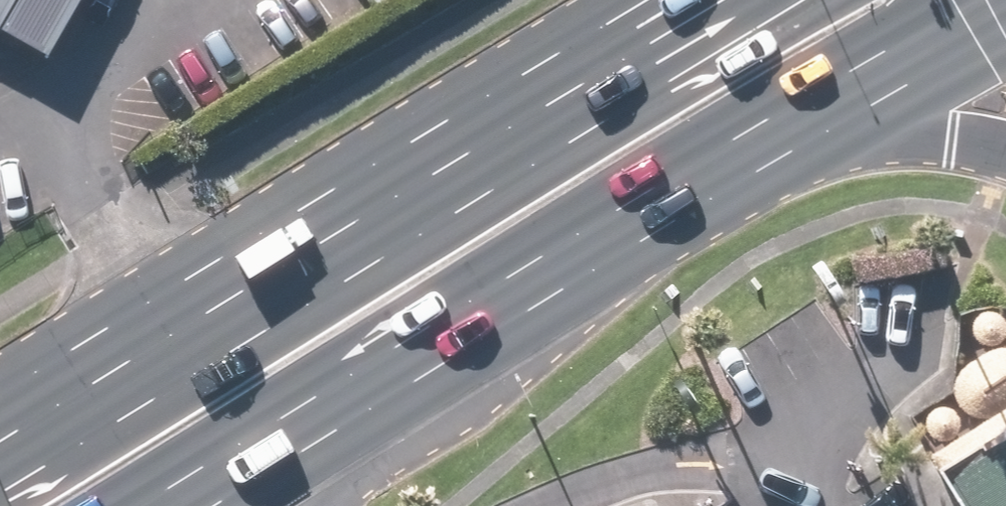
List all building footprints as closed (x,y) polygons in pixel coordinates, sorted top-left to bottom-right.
[(47,63),(82,0),(0,0),(0,37),(47,63)] [(974,341),(978,345),(983,346),(989,346),(994,344),(998,341),(1001,336),(1002,330),(1001,325),(998,320),(994,317),(989,315),(984,315),(979,316),(975,318),(972,322),(970,327),(970,332),(971,336),(974,341)] [(955,372),(950,379),(948,386),(947,392),(947,399),(951,407),(956,412),(963,417),(971,419),(977,419),(1005,402),(1005,353),(1003,352),(993,352),(984,354),(955,372)] [(927,437),(931,440),(937,442),(942,442),(947,440),(952,437),(954,432),(955,426),(954,421),(952,416),(947,413),(942,410),(937,410),(932,412),(928,414),(925,418),(923,423),(923,428),(924,432),(927,437)] [(928,483),(942,505),(1005,505),(1005,437),(928,483)]
